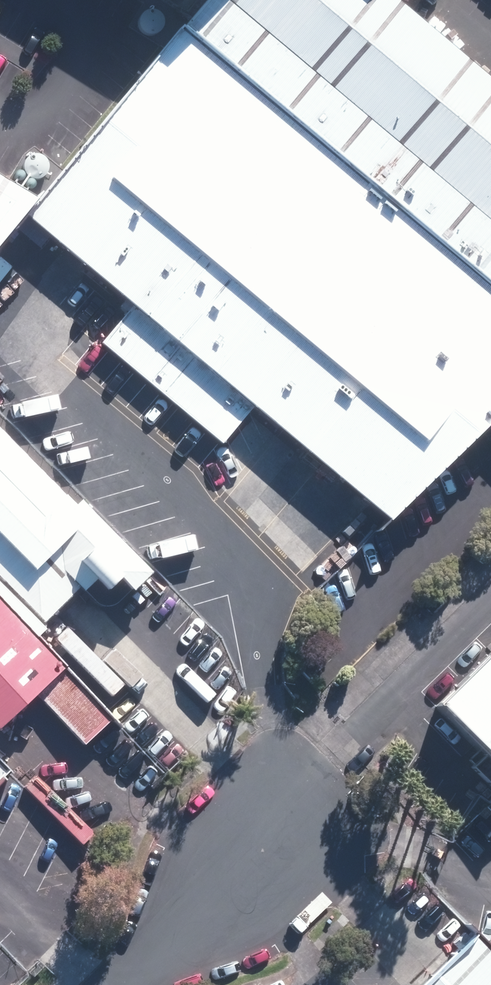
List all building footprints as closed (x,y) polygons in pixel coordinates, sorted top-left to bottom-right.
[(399,0),(218,0),(184,41),(490,294),(490,76),(399,0)] [(184,41),(28,228),(388,529),(490,428),(490,294),(184,41)] [(31,171),(34,173),(37,175),(41,175),(44,173),(47,171),(49,168),(50,165),(50,161),(48,158),(46,155),(43,154),(39,153),(36,153),(33,155),(30,158),(28,161),(28,165),(29,168),(31,171)] [(41,193),(0,169),(0,245),(41,193)] [(44,633),(125,555),(0,416),(0,583),(44,633)] [(0,592),(0,723),(5,729),(69,666),(0,592)] [(490,752),(490,657),(444,706),(490,752)] [(0,773),(0,795),(11,784),(0,773)] [(467,942),(426,984),(490,984),(490,966),(467,942)]
